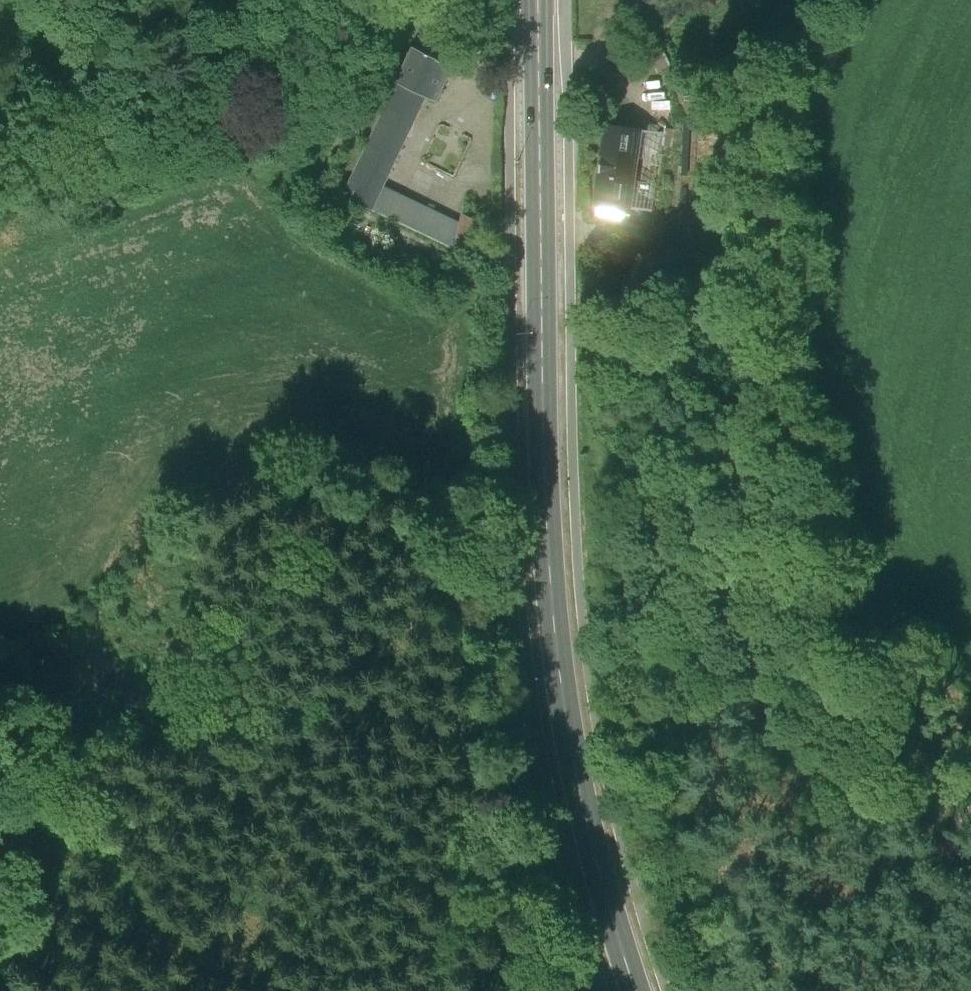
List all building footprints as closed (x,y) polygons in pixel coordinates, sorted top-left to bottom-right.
[(421,33),(414,47),(444,62),(451,48),(421,33)] [(444,62),(414,47),(390,98),(375,91),(372,98),(354,135),(369,142),(341,199),(468,257),(476,223),(462,217),(459,227),(381,191),(426,97),(435,101),(452,65),(444,62)] [(662,134),(607,125),(594,205),(651,214),(662,134)]
